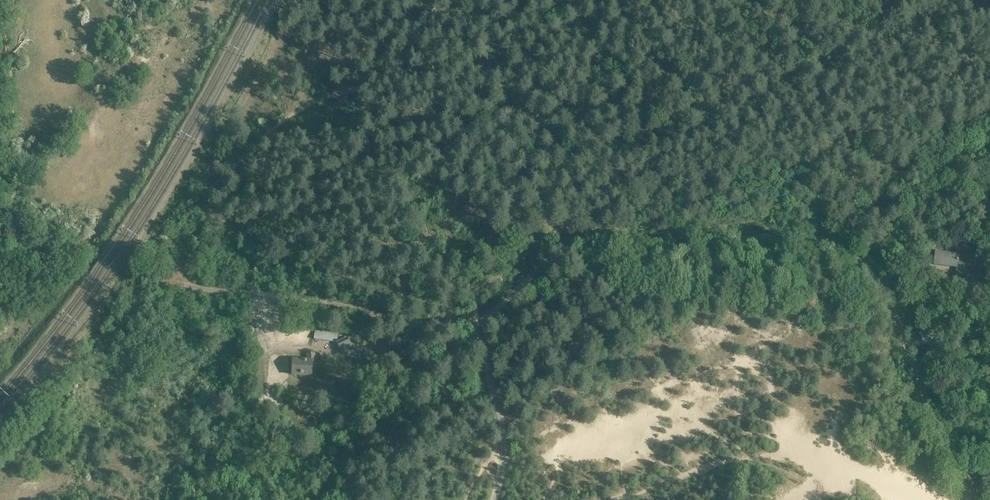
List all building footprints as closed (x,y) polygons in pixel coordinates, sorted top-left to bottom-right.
[(982,208),(989,207),(989,196),(981,197),(982,208)] [(955,285),(982,288),(984,275),(966,273),(968,256),(958,255),(958,254),(936,251),(935,265),(957,267),(955,285)] [(334,340),(338,340),(338,333),(314,330),(313,340),(334,342),(334,340)] [(350,343),(347,337),(335,342),(338,349),(350,343)] [(310,362),(315,362),(315,354),(306,354),(306,360),(293,359),(293,375),(310,376),(310,362)]
